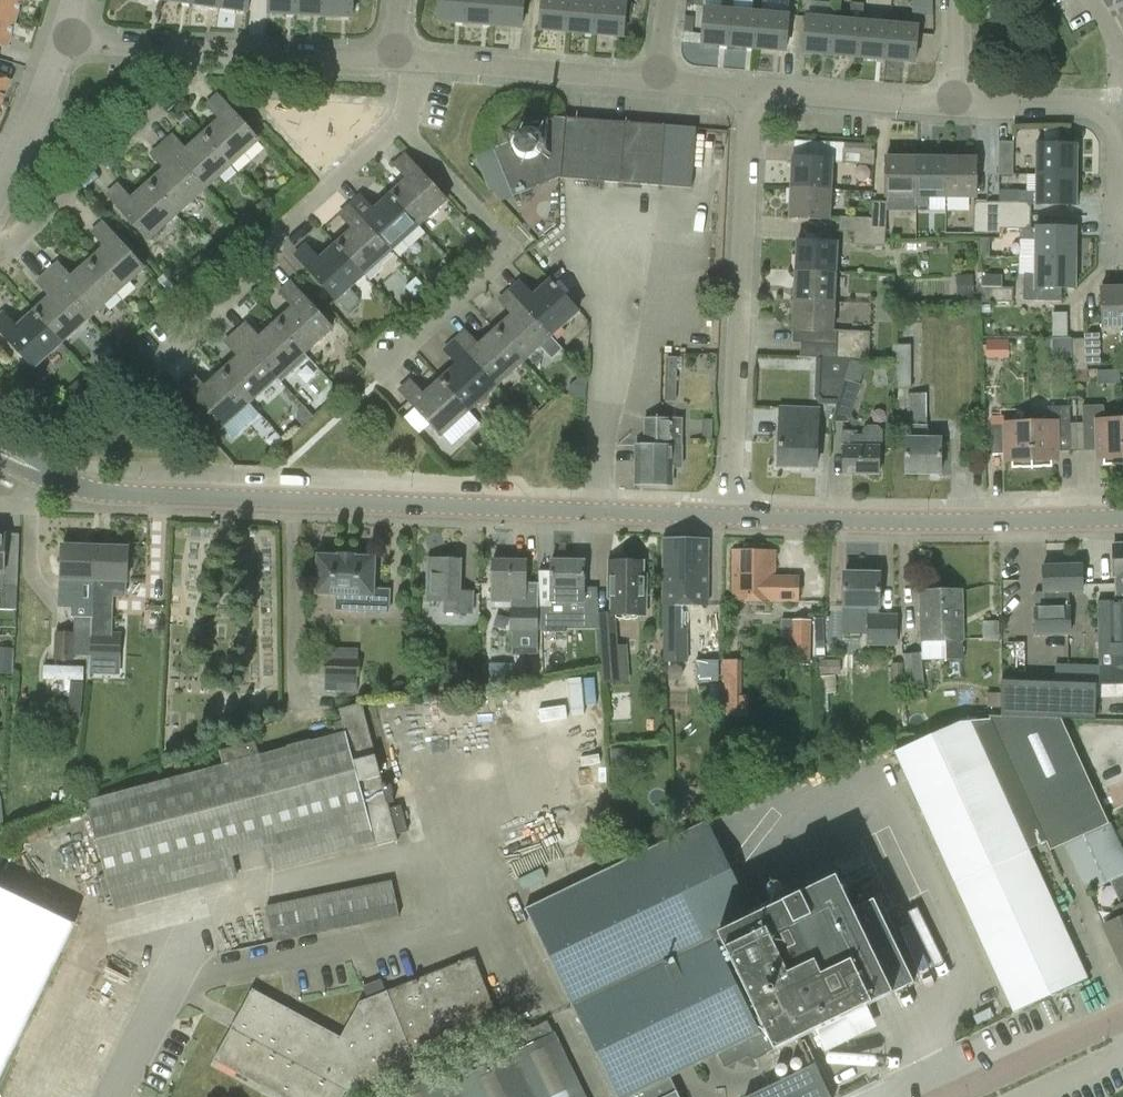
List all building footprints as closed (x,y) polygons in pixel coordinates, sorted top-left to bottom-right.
[(16,19),(22,0),(0,0),(0,14),(16,19)] [(218,7),(246,11),(247,0),(219,0),(218,7)] [(296,13),(296,0),(268,0),(268,12),(296,13)] [(323,15),(324,0),(296,0),(296,13),(323,15)] [(323,15),(351,17),(352,0),(324,0),(323,15)] [(465,23),(467,0),(439,0),(437,20),(465,23)] [(492,25),(495,0),(467,0),(465,23),(492,25)] [(492,25),(520,28),(523,0),(495,0),(492,25)] [(567,32),(570,0),(542,0),(539,29),(567,32)] [(567,32),(596,34),(599,0),(570,0),(567,32)] [(620,0),(599,0),(596,34),(623,36),(626,0),(620,0)] [(721,9),(704,7),(701,43),(731,46),(734,10),(735,0),(722,0),(721,9)] [(852,2),(850,20),(833,18),(830,54),(859,57),(862,21),(864,3),(852,2)] [(759,12),(734,10),(731,46),(755,48),(759,12)] [(786,15),(759,12),(755,48),(783,50),(786,15)] [(16,19),(0,14),(0,45),(1,44),(8,46),(16,19)] [(801,51),(830,54),(833,18),(804,16),(801,51)] [(859,57),(886,59),(889,23),(862,21),(859,57)] [(918,26),(889,23),(886,59),(915,61),(918,26)] [(1,105),(10,81),(7,80),(7,78),(0,76),(0,105),(1,105)] [(219,120),(202,135),(229,165),(257,140),(216,95),(205,104),(219,120)] [(512,196),(559,178),(565,118),(548,117),(541,128),(538,126),(535,125),(529,125),(525,125),(521,126),(519,127),(517,129),(515,131),(513,134),(513,136),(511,141),(493,149),(512,196)] [(695,127),(664,125),(565,118),(559,178),(659,186),(690,189),(695,127)] [(202,190),(229,165),(202,135),(186,150),(172,135),(161,145),(202,190)] [(1012,174),(1012,141),(999,141),(998,174),(1012,174)] [(1036,144),(1036,174),(1076,175),(1077,144),(1036,144)] [(164,170),(148,185),(174,215),(202,190),(161,145),(150,155),(164,170)] [(841,163),(873,164),(874,150),(842,148),(841,163)] [(406,180),(389,195),(417,225),(444,200),(403,155),(392,165),(406,180)] [(791,156),(790,187),(830,189),(831,158),(791,156)] [(887,197),(887,201),(887,211),(916,211),(916,206),(916,157),(885,157),(885,197),(887,197)] [(930,197),(946,197),(946,158),(916,157),(916,206),(930,206),(930,197)] [(975,158),(946,158),(946,197),(975,197),(975,158)] [(1076,205),(1076,175),(1036,174),(1036,191),(999,191),(999,202),(1001,202),(1001,215),(1032,215),(1032,204),(1076,205)] [(147,239),(174,215),(148,185),(131,200),(117,185),(106,194),(147,239)] [(829,218),(830,189),(790,187),(789,216),(829,218)] [(390,250),(417,225),(389,195),(373,210),(359,195),(348,205),(390,250)] [(873,200),(872,218),(871,233),(886,233),(887,211),(887,201),(873,200)] [(974,233),(988,233),(988,202),(974,202),(974,233)] [(1001,202),(999,202),(988,202),(988,233),(1001,233),(1001,228),(1001,215),(1001,202)] [(362,275),(390,250),(348,205),(338,215),(351,229),(334,244),(362,275)] [(1035,227),(1035,228),(1031,228),(1032,215),(1001,215),(1001,228),(1022,228),(1022,239),(1035,239),(1035,257),(1076,257),(1076,227),(1035,227)] [(839,231),(854,232),(871,233),(872,218),(840,216),(839,231)] [(104,248),(87,263),(115,294),(143,268),(102,223),(91,233),(104,248)] [(886,233),(871,233),(854,232),(854,244),(885,246),(886,233)] [(796,239),(795,269),(835,272),(836,240),(796,239)] [(359,298),(349,287),(362,275),(334,244),(318,260),(304,245),(293,255),(334,300),(336,299),(349,313),(359,304),(359,298)] [(1062,301),(1062,287),(1076,287),(1076,257),(1035,257),(1035,274),(1024,274),(1024,300),(1062,301)] [(57,263),(46,273),(87,319),(115,294),(87,263),(71,278),(57,263)] [(834,301),(835,272),(795,269),(794,299),(834,301)] [(59,344),(87,319),(46,273),(36,283),(49,298),(32,313),(59,344)] [(519,282),(509,292),(562,350),(563,349),(551,335),(578,311),(550,281),(533,297),(519,282)] [(292,307),(275,323),(303,353),(330,328),(289,283),(278,293),(292,307)] [(1014,288),(982,287),(981,302),(1013,303),(1014,288)] [(1122,327),(1122,287),(1101,287),(1102,328),(1122,327)] [(482,292),(471,302),(481,312),(491,302),(482,292)] [(522,361),(540,346),(552,359),(562,350),(509,292),(498,301),(512,316),(495,331),(522,361)] [(832,330),(834,301),(794,299),(792,330),(793,330),(792,343),(801,343),(834,344),(835,330),(832,330)] [(1066,334),(1065,325),(1067,325),(1067,310),(1054,311),(1055,334),(1066,334)] [(59,344),(32,313),(15,328),(2,313),(0,315),(0,333),(32,368),(59,344)] [(245,323),(234,333),(275,378),(303,353),(275,323),(258,338),(245,323)] [(870,332),(835,330),(834,344),(834,358),(866,359),(868,359),(870,332)] [(465,331),(454,341),(495,386),(522,361),(495,331),(479,346),(465,331)] [(1085,333),(1085,338),(1086,338),(1087,365),(1088,365),(1100,364),(1099,332),(1085,333)] [(238,356),(220,372),(248,403),(275,378),(234,333),(224,342),(238,356)] [(1088,370),(1088,365),(1087,365),(1086,338),(1085,338),(1072,339),(1073,371),(1088,370)] [(468,410),(495,386),(454,341),(444,350),(457,365),(441,380),(468,410)] [(893,387),(911,387),(911,344),(893,344),(893,387)] [(665,401),(676,402),(678,357),(666,356),(665,401)] [(858,384),(866,359),(834,358),(817,358),(816,378),(831,379),(830,398),(829,399),(829,403),(831,406),(836,405),(843,379),(858,384)] [(221,428),(248,403),(220,372),(204,387),(190,373),(179,382),(221,428)] [(861,384),(858,384),(843,379),(836,405),(831,422),(849,422),(861,384)] [(440,435),(468,410),(441,380),(424,395),(411,381),(400,390),(440,435)] [(907,393),(907,438),(905,438),(905,473),(940,473),(940,438),(928,438),(928,393),(907,393)] [(1082,423),(1083,451),(1097,450),(1097,458),(1103,458),(1103,465),(1122,464),(1122,448),(1122,419),(1107,420),(1103,405),(1082,406),(1082,423)] [(1045,421),(1030,422),(1032,467),(1052,466),(1051,460),(1057,460),(1057,451),(1071,451),(1069,406),(1047,407),(1045,421)] [(780,407),(778,466),(816,468),(816,467),(818,408),(780,407)] [(644,417),(644,446),(637,446),(636,483),(672,484),(672,468),(683,468),(683,418),(644,417)] [(703,419),(702,439),(713,439),(713,419),(703,419)] [(1011,467),(1032,467),(1030,422),(1004,423),(1004,425),(990,426),(991,454),(1005,453),(1005,461),(1011,461),(1011,467)] [(843,434),(843,446),(843,473),(878,473),(879,446),(883,441),(883,430),(878,425),(868,425),(863,430),(863,434),(843,434)] [(5,534),(0,534),(0,587),(18,588),(20,535),(5,534)] [(663,539),(663,605),(664,660),(665,660),(687,660),(688,660),(687,627),(676,627),(676,605),(707,605),(708,540),(663,539)] [(1113,545),(1114,576),(1114,602),(1122,602),(1122,545),(1113,545)] [(78,589),(79,578),(92,579),(94,548),(62,546),(61,578),(63,578),(62,588),(78,589)] [(92,579),(110,579),(109,589),(125,590),(126,580),(127,580),(128,549),(94,548),(92,579)] [(733,601),(774,601),(799,602),(800,577),(774,577),(775,551),(734,550),(733,601)] [(319,556),(317,593),(337,594),(337,610),(389,611),(390,589),(373,589),(374,559),(353,558),(353,555),(340,555),(340,557),(319,556)] [(472,592),(459,592),(460,560),(429,559),(428,600),(445,601),(445,612),(472,613),(472,592)] [(611,613),(599,613),(605,682),(619,681),(617,646),(614,614),(645,615),(645,595),(643,595),(643,562),(626,562),(624,559),(617,559),(615,561),(609,561),(609,585),(612,585),(611,613)] [(492,585),(491,602),(510,602),(510,604),(509,633),(512,633),(512,647),(539,648),(539,605),(539,583),(526,582),(526,561),(492,561),(492,585)] [(551,589),(551,602),(567,602),(567,623),(598,623),(596,589),(584,589),(584,561),(551,561),(551,589)] [(1069,636),(1068,591),(1082,591),(1081,566),(1042,567),(1043,592),(1044,592),(1044,607),(1034,607),(1035,637),(1069,636)] [(843,607),(867,607),(867,645),(898,646),(899,614),(879,614),(879,574),(844,573),(843,607)] [(921,641),(946,640),(947,658),(963,658),(962,591),(920,592),(921,641)] [(74,655),(89,655),(93,605),(76,604),(74,633),(57,632),(55,659),(74,660),(74,655)] [(111,606),(93,605),(89,655),(120,657),(121,634),(110,633),(111,606)] [(810,621),(792,620),(791,665),(809,665),(810,621)] [(326,691),(358,692),(359,648),(327,647),(326,691)] [(921,653),(904,654),(907,687),(937,684),(936,669),(922,671),(921,653)] [(724,659),(723,715),(746,715),(746,695),(741,695),(742,660),(724,659)] [(1095,719),(1096,684),(1001,681),(1000,717),(1095,719)] [(270,868),(374,840),(376,845),(397,839),(396,834),(408,830),(401,805),(389,808),(388,803),(395,801),(393,796),(406,793),(404,783),(391,787),(389,782),(383,784),(375,755),(373,744),(396,743),(394,703),(363,705),(362,703),(339,709),(342,721),(334,723),(336,732),(345,729),(346,732),(86,802),(114,909),(237,877),(229,847),(262,838),(270,868)] [(1111,880),(1121,903),(1111,908),(1116,920),(1103,926),(1121,965),(1122,964),(1122,853),(1110,824),(1108,824),(1060,718),(989,716),(1050,850),(1065,843),(1086,891),(1111,880)] [(1013,1011),(1087,977),(968,720),(958,720),(892,751),(1013,1011)] [(259,754),(255,741),(220,751),(223,764),(259,754)] [(748,1056),(749,1057),(756,1060),(892,993),(893,993),(914,983),(874,900),(852,911),(836,877),(754,916),(708,821),(525,909),(616,1096),(679,1096),(670,1078),(718,1055),(725,1068),(748,1056)] [(392,880),(267,906),(274,942),(400,917),(392,880)] [(75,924),(0,887),(0,1077),(75,924)] [(500,1023),(474,957),(387,991),(360,1002),(341,1037),(253,989),(214,1060),(281,1096),(343,1096),(346,1090),(350,1092),(417,1066),(413,1057),(500,1023)] [(554,1033),(454,1081),(449,1071),(395,1096),(585,1096),(554,1033)] [(814,1066),(749,1096),(829,1096),(814,1066)]
